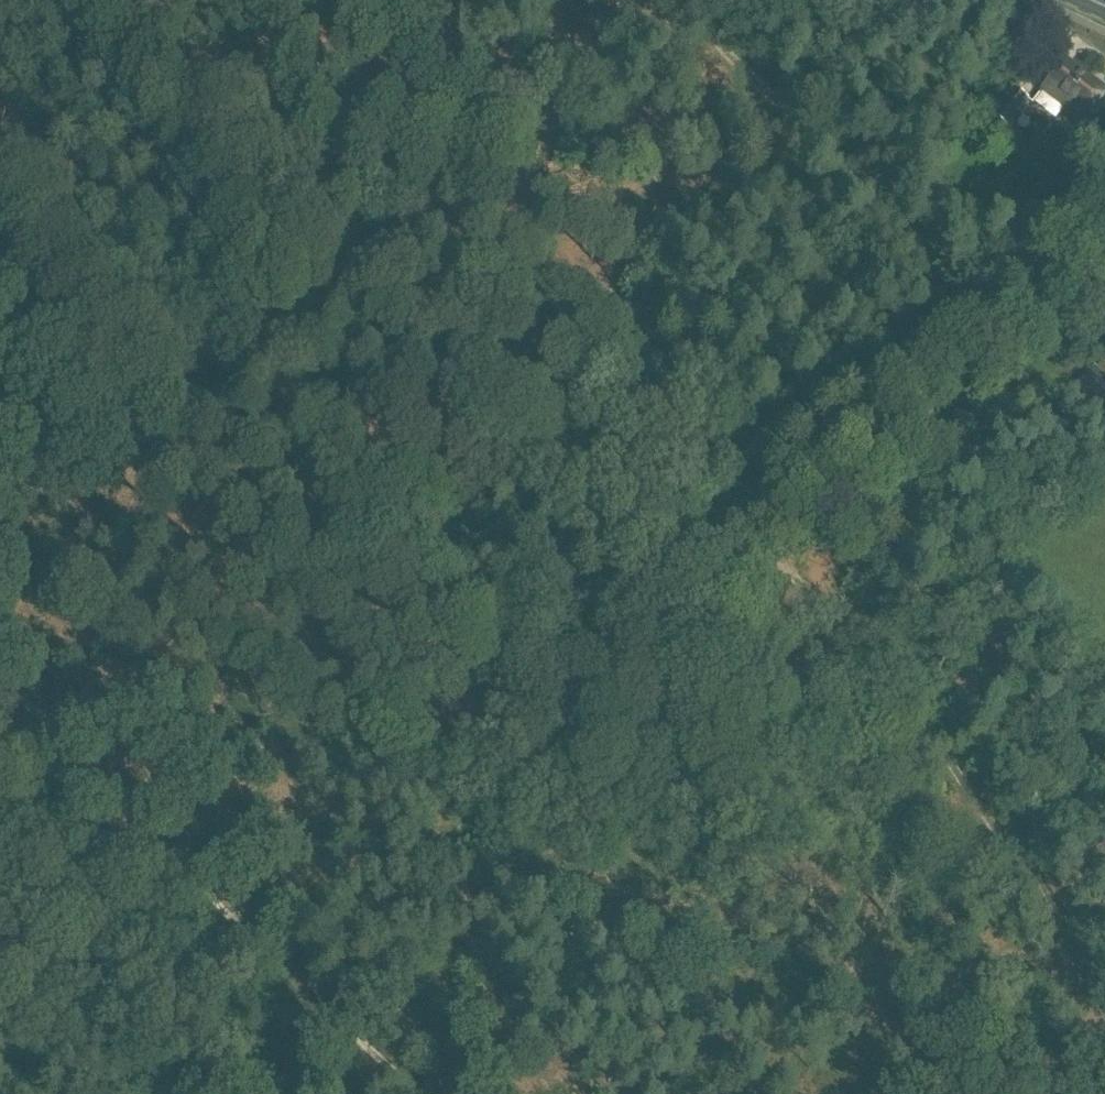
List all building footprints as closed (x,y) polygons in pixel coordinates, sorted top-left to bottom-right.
[(1041,90),(1084,122),(1104,94),(1104,92),(1063,61),(1041,90)] [(1013,87),(992,115),(1009,127),(1028,98),(1013,87)] [(1096,368),(1077,385),(1097,407),(1104,399),(1104,378),(1096,368)]
